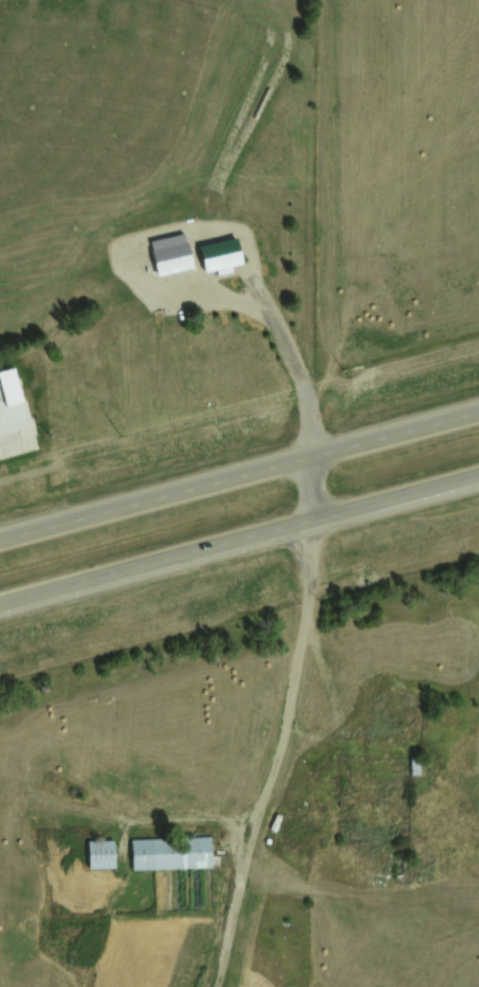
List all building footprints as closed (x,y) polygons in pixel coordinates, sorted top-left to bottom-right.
[(181,231),(189,264),(154,272),(147,239),(181,231)] [(235,235),(196,245),(202,270),(212,267),(214,273),(230,269),(229,264),(241,261),(235,235)] [(207,835),(128,839),(129,869),(209,865),(207,835)] [(85,839),(112,839),(112,867),(85,867),(85,839)]
